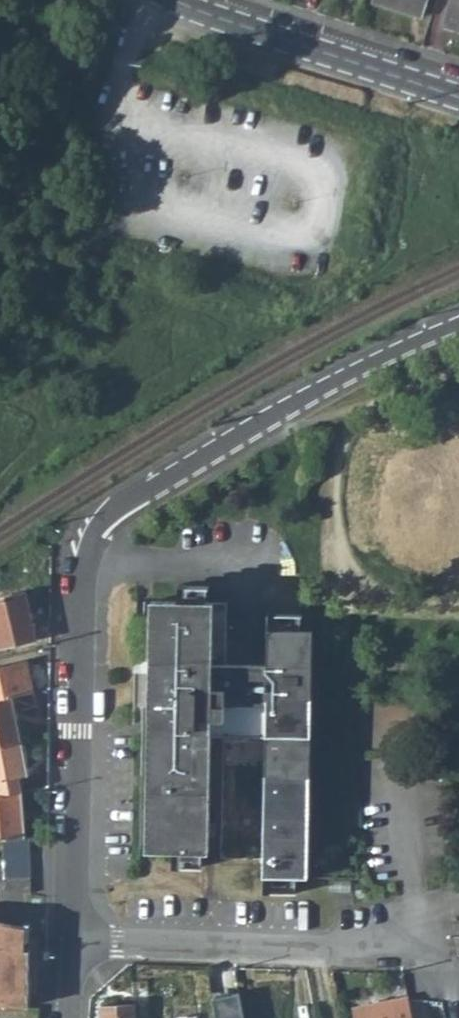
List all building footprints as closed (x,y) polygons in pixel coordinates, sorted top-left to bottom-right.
[(374,3),(421,17),(426,0),(375,0),(374,3)] [(444,25),(458,29),(458,0),(452,0),(444,25)] [(179,599),(209,600),(209,583),(179,582),(179,599)] [(37,640),(27,593),(0,600),(0,648),(37,640)] [(268,662),(213,661),(214,600),(209,600),(179,599),(154,598),(149,847),(174,847),(202,848),(209,848),(212,718),(265,718),(263,896),(298,897),(298,883),(311,883),(314,630),(301,629),(300,614),(269,613),(268,662)] [(0,669),(0,700),(33,694),(27,663),(0,669)] [(33,694),(0,700),(0,748),(21,744),(15,714),(37,710),(33,694)] [(0,748),(0,794),(22,793),(21,785),(28,784),(21,744),(0,748)] [(5,839),(5,851),(30,850),(30,837),(25,837),(22,793),(0,794),(0,840),(5,839)] [(202,848),(174,847),(174,861),(202,862),(202,848)] [(5,887),(31,893),(30,850),(5,851),(5,857),(5,887)] [(24,932),(24,928),(0,923),(0,951),(7,951),(7,932),(24,932)] [(28,1008),(28,970),(19,970),(19,953),(24,953),(24,932),(7,932),(7,951),(0,951),(0,1006),(28,1008)] [(223,993),(227,1014),(216,1016),(216,1017),(246,1017),(242,997),(241,990),(223,993)] [(223,993),(213,995),(216,1016),(227,1014),(223,993)] [(356,1006),(358,1017),(414,1017),(409,994),(356,1006)] [(102,1003),(102,1017),(137,1017),(136,1002),(102,1003)]
